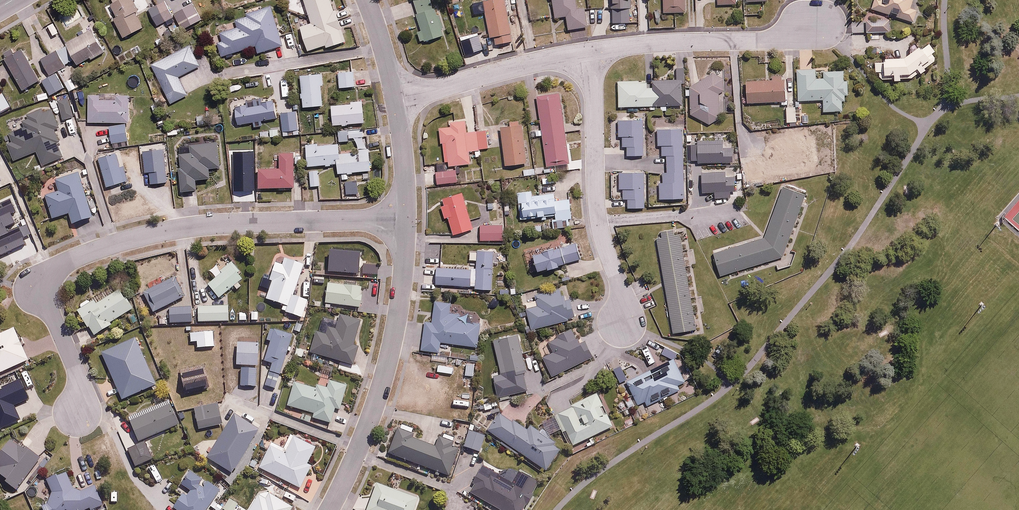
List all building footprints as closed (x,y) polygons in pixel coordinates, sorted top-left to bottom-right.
[(114,2),(110,4),(117,18),(114,20),(123,36),(143,25),(135,10),(139,9),(134,0),(113,0),(114,2)] [(156,25),(172,16),(163,0),(154,0),(156,3),(147,8),(156,25)] [(172,7),(182,27),(200,18),(191,0),(186,0),(172,7)] [(298,26),(307,49),(324,43),(326,46),(346,39),(332,0),(304,0),(312,21),(298,26)] [(421,29),(417,30),(421,41),(443,34),(432,0),(412,0),(421,29)] [(482,0),(477,1),(480,15),(485,13),(493,43),(513,38),(504,0),(482,0)] [(588,26),(584,5),(579,6),(578,0),(552,0),(555,17),(566,15),(568,29),(588,26)] [(631,21),(630,0),(604,0),(604,6),(612,6),(612,21),(631,21)] [(664,11),(685,11),(685,0),(664,0),(664,11)] [(919,8),(911,5),(913,0),(873,0),(871,5),(913,20),(915,14),(917,14),(919,8)] [(283,44),(270,5),(234,17),(236,25),(218,31),(221,39),(216,41),(221,57),(255,45),(257,53),(283,44)] [(867,17),(867,31),(888,31),(888,17),(867,17)] [(67,44),(41,59),(49,74),(40,79),(49,94),(63,86),(54,71),(74,60),(76,64),(89,57),(91,59),(105,50),(91,25),(64,40),(67,44)] [(922,45),(914,44),(906,54),(885,55),(885,59),(874,59),(875,69),(878,69),(879,77),(886,76),(886,72),(894,71),(894,78),(900,78),(899,71),(910,71),(917,65),(921,70),(926,67),(922,61),(927,57),(931,61),(937,57),(933,52),(937,49),(929,40),(922,45)] [(199,65),(188,44),(151,64),(170,102),(188,93),(179,76),(199,65)] [(19,47),(3,56),(22,88),(38,78),(19,47)] [(828,66),(796,66),(797,99),(823,99),(823,110),(842,109),(842,99),(844,99),(844,93),(848,93),(848,78),(844,78),(844,69),(828,69),(828,66)] [(322,85),(322,70),(300,72),(302,104),(321,103),(320,85),(322,85)] [(712,72),(689,83),(690,114),(708,123),(721,115),(721,111),(725,111),(723,89),(724,83),(723,79),(719,74),(712,72)] [(646,77),(616,78),(617,104),(682,103),(681,77),(652,77),(652,84),(646,84),(646,77)] [(785,77),(747,78),(747,101),(786,100),(785,77)] [(10,106),(0,88),(0,112),(10,106)] [(130,93),(87,93),(88,120),(131,120),(130,93)] [(565,122),(560,93),(537,96),(542,128),(535,129),(536,135),(543,134),(548,165),(571,161),(566,131),(576,130),(575,121),(565,122)] [(260,103),(249,104),(248,101),(235,103),(238,122),(274,117),(272,98),(260,100),(260,103)] [(363,122),(363,100),(350,100),(351,103),(329,103),(330,123),(363,122)] [(6,140),(10,148),(8,149),(13,159),(35,148),(42,163),(62,153),(55,138),(61,135),(57,127),(59,126),(49,106),(41,110),(39,107),(26,113),(28,117),(21,120),(23,124),(7,132),(10,138),(6,140)] [(296,109),(281,110),(282,130),(297,129),(296,109)] [(626,155),(643,154),(642,125),(646,125),(646,113),(634,113),(634,118),(629,118),(629,112),(617,113),(618,135),(621,135),(621,144),(626,144),(626,155)] [(442,141),(443,159),(447,159),(448,165),(471,164),(470,150),(489,146),(488,128),(469,129),(469,119),(450,120),(450,124),(438,125),(439,141),(442,141)] [(126,123),(108,124),(110,141),(127,140),(126,123)] [(524,131),(523,123),(500,125),(505,165),(528,162),(525,143),(530,142),(528,130),(524,131)] [(337,128),(337,140),(349,140),(349,137),(364,136),(364,127),(337,128)] [(658,144),(662,144),(662,154),(665,154),(666,180),(659,180),(660,196),(684,195),(682,127),(658,127),(658,144)] [(790,164),(819,159),(816,134),(778,140),(779,147),(764,149),(766,167),(783,165),(783,169),(791,168),(790,164)] [(723,148),(723,139),(697,140),(697,160),(734,159),(733,148),(723,148)] [(219,167),(217,140),(177,143),(180,190),(197,189),(196,177),(210,176),(209,167),(219,167)] [(337,164),(337,172),(352,172),(352,169),(369,169),(368,141),(356,141),(357,151),(339,151),(338,142),(303,143),(304,165),(337,164)] [(746,143),(739,144),(740,155),(747,154),(746,143)] [(118,150),(98,158),(108,184),(128,177),(118,150)] [(293,154),(293,150),(279,151),(279,165),(257,166),(258,186),(294,185),(294,162),(301,162),(301,154),(293,154)] [(436,169),(436,166),(425,167),(426,187),(437,186),(437,181),(456,180),(455,168),(436,169)] [(714,190),(714,196),(731,195),(731,190),(735,190),(735,168),(702,168),(703,191),(714,190)] [(44,195),(53,219),(68,213),(72,222),(93,214),(76,170),(55,179),(59,189),(44,195)] [(618,188),(622,188),(622,198),(627,198),(627,207),(644,206),(643,171),(618,172),(618,188)] [(250,172),(240,173),(240,186),(251,186),(250,172)] [(806,192),(783,186),(763,234),(713,250),(721,275),(784,254),(806,192)] [(531,189),(518,190),(518,218),(552,218),(552,228),(571,227),(570,198),(554,199),(554,194),(531,195),(531,189)] [(461,191),(439,199),(445,217),(448,216),(453,232),(472,226),(461,191)] [(481,224),(481,238),(503,238),(502,223),(481,224)] [(678,225),(655,229),(673,333),(695,329),(678,225)] [(532,248),(537,268),(581,256),(575,236),(532,248)] [(424,266),(424,288),(437,288),(437,284),(477,284),(477,288),(492,288),(493,249),(477,249),(477,250),(470,250),(470,258),(477,258),(477,265),(437,265),(437,266),(424,266)] [(214,277),(207,283),(219,297),(234,284),(237,288),(241,285),(238,281),(244,276),(227,254),(208,270),(214,277)] [(271,277),(264,297),(282,303),(280,310),(302,317),(307,299),(292,294),(303,261),(283,255),(281,262),(274,259),(269,276),(271,277)] [(143,291),(153,311),(184,295),(174,275),(143,291)] [(363,286),(327,281),(324,302),(360,307),(363,286)] [(80,305),(75,308),(86,326),(88,325),(93,333),(111,323),(110,321),(132,308),(120,288),(96,302),(93,297),(89,300),(87,297),(78,303),(80,305)] [(561,293),(560,288),(532,293),(534,304),(526,306),(531,327),(570,319),(569,316),(574,314),(570,295),(565,296),(564,293),(561,293)] [(468,312),(450,310),(451,301),(435,300),(433,321),(424,321),(421,349),(440,351),(441,342),(477,345),(479,321),(467,320),(468,312)] [(228,303),(197,304),(197,319),(229,319),(228,303)] [(191,305),(169,305),(169,321),(191,321),(191,305)] [(246,310),(237,310),(238,320),(247,320),(246,310)] [(359,320),(338,314),(334,328),(326,325),(324,333),(315,330),(309,353),(353,365),(357,348),(351,346),(359,320)] [(0,332),(0,371),(28,357),(14,326),(0,332)] [(552,349),(542,354),(552,374),(592,356),(588,347),(584,349),(575,329),(573,329),(572,326),(557,333),(559,336),(549,341),(552,349)] [(291,332),(271,327),(262,360),(271,362),(268,370),(280,373),(291,332)] [(189,331),(189,340),(196,340),(197,346),(215,346),(214,330),(189,331)] [(517,369),(526,367),(518,331),(494,337),(501,370),(516,367),(517,369)] [(135,336),(100,352),(121,399),(156,384),(135,336)] [(257,342),(237,342),(237,365),(241,365),(241,386),(257,386),(257,342)] [(685,380),(681,371),(685,369),(683,365),(679,367),(674,356),(676,355),(672,346),(665,350),(668,357),(671,356),(672,358),(627,380),(637,402),(644,399),(646,404),(680,387),(678,383),(685,380)] [(474,362),(465,362),(465,374),(473,374),(474,362)] [(494,378),(499,395),(527,388),(522,371),(494,378)] [(204,375),(181,382),(187,399),(209,393),(204,375)] [(1,425),(19,417),(14,407),(29,400),(19,378),(0,387),(0,422),(1,425)] [(327,378),(326,384),(316,381),(315,385),(295,379),(288,405),(313,412),(312,417),(331,423),(336,408),(341,410),(348,384),(327,378)] [(613,426),(596,390),(571,402),(572,405),(553,414),(561,431),(564,430),(571,445),(613,426)] [(168,399),(128,417),(139,440),(179,423),(168,399)] [(218,402),(195,406),(198,429),(222,425),(218,402)] [(261,426),(236,410),(207,455),(232,471),(261,426)] [(527,429),(501,411),(488,430),(545,468),(561,445),(530,424),(527,429)] [(455,439),(440,433),(436,445),(411,436),(412,432),(398,427),(389,452),(450,475),(461,446),(454,443),(455,439)] [(484,435),(468,431),(464,445),(480,450),(484,435)] [(307,461),(314,446),(288,433),(281,448),(270,443),(259,466),(300,486),(312,463),(307,461)] [(40,456),(25,445),(24,448),(9,438),(0,452),(0,464),(1,464),(0,465),(0,473),(5,476),(3,480),(17,489),(40,456)] [(144,442),(128,448),(135,465),(151,459),(144,442)] [(470,493),(502,509),(523,509),(538,481),(518,470),(513,481),(482,464),(473,481),(476,483),(470,493)] [(208,503),(218,509),(222,504),(212,498),(218,488),(190,469),(180,484),(190,490),(187,495),(183,492),(173,507),(177,509),(204,509),(208,503)] [(65,509),(68,509),(81,509),(102,502),(94,480),(73,488),(66,471),(46,479),(54,498),(41,503),(43,509),(65,509)] [(367,509),(414,509),(417,501),(419,502),(421,495),(401,487),(400,490),(375,480),(364,509),(367,509)] [(261,488),(248,509),(290,509),(292,506),(261,488)] [(285,489),(282,494),(299,503),(302,498),(285,489)] [(229,497),(222,508),(226,509),(233,509),(238,502),(229,497)]
